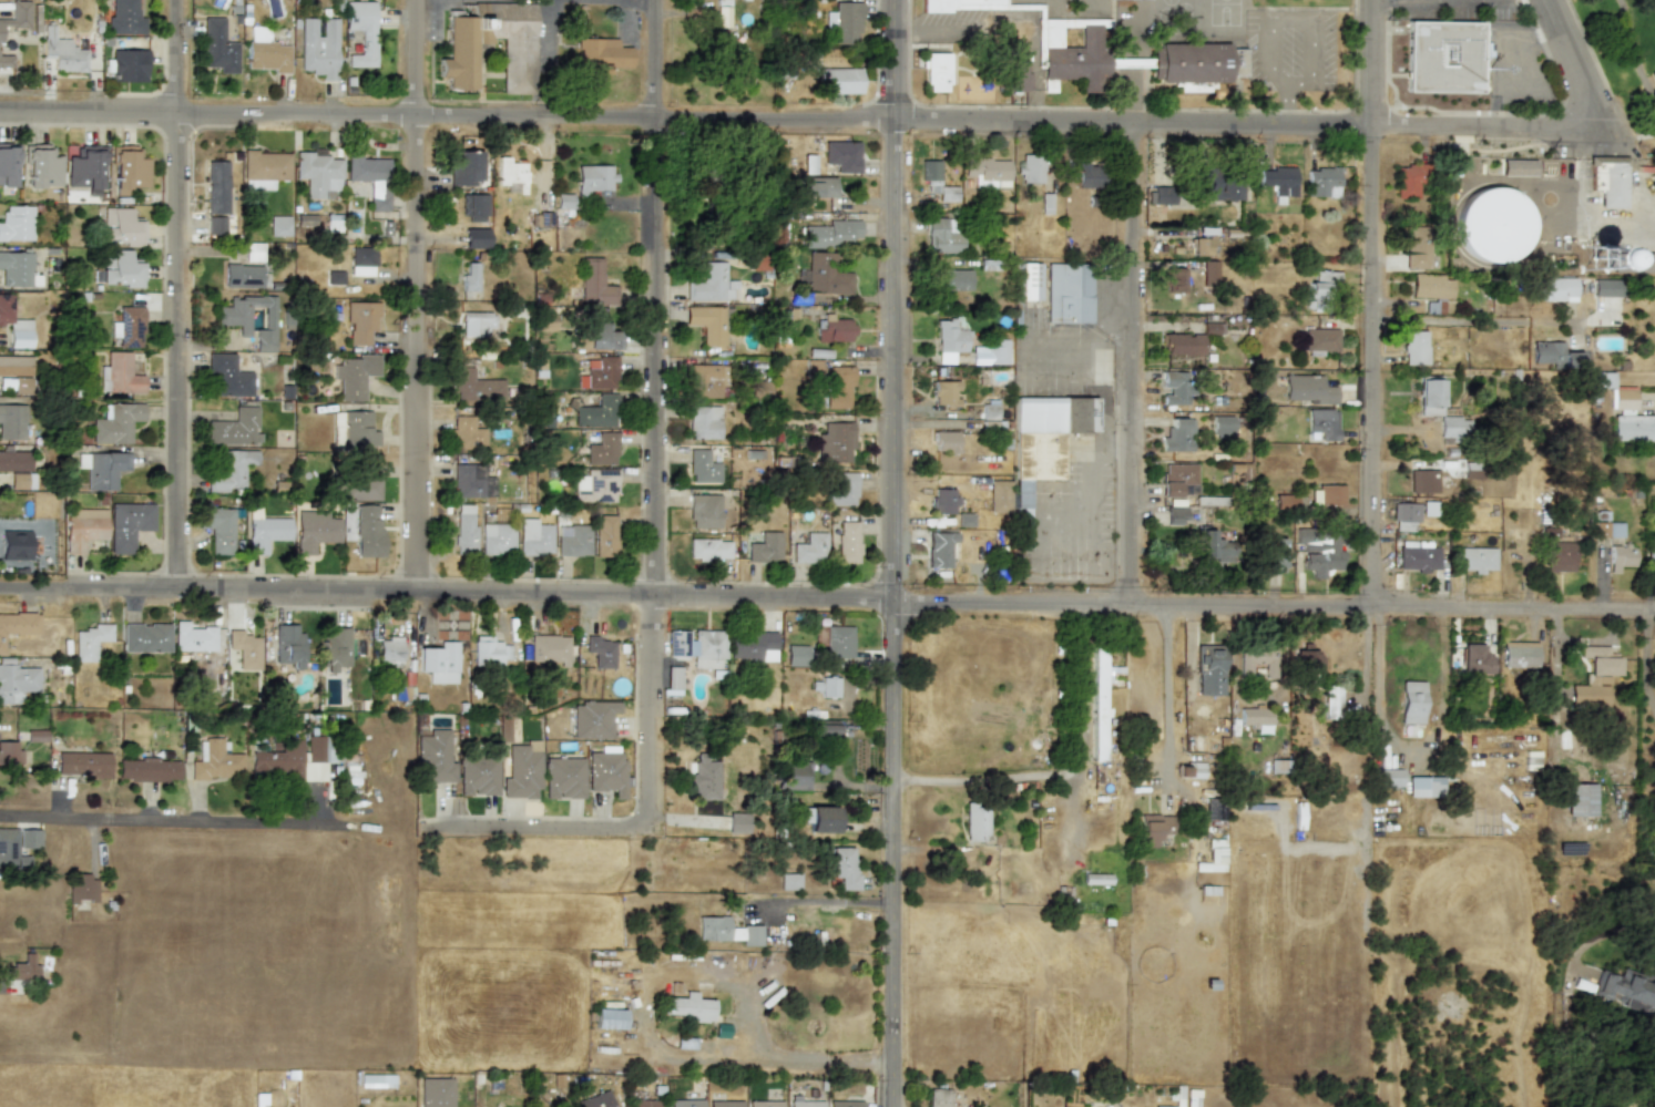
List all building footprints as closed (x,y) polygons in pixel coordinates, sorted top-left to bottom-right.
[(138,0),(110,0),(111,18),(106,19),(108,34),(144,33),(144,18),(139,18),(138,0)] [(717,27),(729,28),(730,0),(717,0),(717,27)] [(920,11),(1004,10),(1004,0),(920,0),(920,11)] [(11,1),(11,20),(0,20),(0,29),(29,29),(29,1),(11,1)] [(375,1),(345,2),(346,30),(360,30),(360,55),(347,55),(347,68),(375,66),(375,1)] [(533,94),(534,2),(474,2),(474,17),(447,17),(447,59),(438,59),(437,76),(446,78),(446,91),(474,91),(474,41),(502,41),(502,94),(533,94)] [(826,12),(826,30),(834,30),(832,44),(855,44),(856,33),(860,33),(860,2),(835,2),(834,12),(826,12)] [(236,73),(237,43),(223,43),(224,18),(203,18),(202,66),(217,66),(217,73),(236,73)] [(337,19),(321,19),(321,37),(315,37),(316,19),(300,18),(300,70),(311,71),(311,74),(321,74),(321,80),(336,80),(337,19)] [(1042,80),(1081,79),(1082,93),(1100,93),(1099,78),(1107,78),(1106,54),(1100,54),(1099,22),(1079,23),(1080,47),(1061,48),(1060,28),(1072,27),(1071,19),(1036,20),(1038,48),(1041,48),(1042,80)] [(1480,22),(1407,21),(1406,92),(1480,93),(1480,22)] [(1029,41),(1028,23),(998,23),(998,42),(1029,41)] [(86,48),(70,48),(70,39),(53,39),(54,25),(43,25),(42,58),(53,58),(53,71),(85,71),(86,48)] [(615,39),(576,38),(576,66),(586,66),(586,82),(604,83),(604,68),(630,68),(631,48),(615,47),(615,39)] [(290,44),(247,42),(246,68),(274,69),(273,73),(289,73),(290,44)] [(1244,76),(1244,49),(1227,49),(1227,43),(1151,43),(1151,82),(1227,81),(1227,76),(1244,76)] [(145,82),(146,50),(112,50),(111,81),(145,82)] [(947,53),(923,53),(923,92),(947,92),(947,53)] [(11,68),(11,55),(0,55),(0,68),(11,68)] [(1024,55),(1005,55),(1007,91),(1030,91),(1030,73),(1025,73),(1024,55)] [(859,68),(817,69),(817,94),(860,93),(859,68)] [(1213,83),(1179,83),(1179,92),(1213,92),(1213,83)] [(859,143),(824,142),(824,164),(835,164),(835,173),(858,173),(859,143)] [(14,186),(16,144),(0,144),(0,186),(14,186)] [(49,144),(25,144),(24,186),(61,187),(61,156),(49,156),(49,144)] [(67,157),(65,186),(86,187),(86,194),(101,194),(102,146),(75,145),(75,157),(67,157)] [(149,188),(149,158),(135,158),(136,145),(112,145),(112,188),(149,188)] [(295,151),(295,178),(305,180),(305,198),(331,199),(331,191),(340,191),(340,158),(324,158),(324,151),(295,151)] [(480,152),(450,151),(450,185),(480,185),(480,152)] [(289,153),(243,152),(243,189),(273,189),(273,180),(289,180),(289,153)] [(1020,183),(1041,183),(1041,155),(1018,155),(1019,174),(1020,174),(1020,183)] [(525,163),(508,163),(508,157),(498,156),(497,185),(505,185),(505,193),(524,194),(525,163)] [(1625,156),(1592,157),(1592,191),(1600,191),(1600,208),(1625,207),(1625,156)] [(347,181),(370,181),(370,211),(388,211),(389,158),(347,157),(347,181)] [(962,176),(973,176),(973,186),(1008,186),(1008,158),(962,158),(962,176)] [(939,162),(920,161),(919,181),(926,181),(926,194),(937,194),(937,202),(956,202),(956,186),(938,186),(939,162)] [(1535,161),(1501,161),(1501,176),(1534,176),(1535,161)] [(227,162),(206,162),(207,213),(227,213),(227,162)] [(1102,164),(1075,165),(1075,188),(1102,187),(1102,164)] [(1396,165),(1395,197),(1417,197),(1418,183),(1427,183),(1428,166),(1396,165)] [(612,166),(576,166),(576,197),(586,197),(586,191),(612,191),(612,166)] [(1295,196),(1294,168),(1257,168),(1257,186),(1273,185),(1273,196),(1295,196)] [(1337,197),(1337,168),(1307,168),(1306,196),(1337,197)] [(1242,201),(1242,178),(1216,177),(1216,173),(1199,173),(1198,199),(1242,201)] [(835,177),(798,177),(798,197),(835,197),(835,177)] [(1174,205),(1174,187),(1150,186),(1148,204),(1174,205)] [(1455,198),(1464,265),(1531,256),(1522,189),(1455,198)] [(488,194),(461,194),(461,221),(488,221),(488,194)] [(555,212),(571,213),(572,194),(556,194),(555,212)] [(32,240),(32,206),(2,205),(2,223),(0,223),(0,240),(32,240)] [(131,208),(103,207),(102,244),(143,245),(143,221),(131,221),(131,208)] [(224,217),(207,216),(207,234),(224,234),(224,217)] [(290,236),(290,216),(269,216),(269,236),(290,236)] [(944,218),(926,218),(926,253),(960,254),(961,233),(944,233),(944,218)] [(827,221),(827,226),(803,226),(803,247),(850,247),(849,238),(859,238),(859,221),(827,221)] [(1427,268),(1426,227),(1404,227),(1406,269),(1427,268)] [(464,248),(488,248),(488,228),(464,228),(464,248)] [(1214,237),(1189,236),(1189,255),(1214,255),(1214,237)] [(1615,245),(1603,245),(1603,274),(1654,272),(1654,253),(1615,254),(1615,245)] [(375,276),(375,247),(351,247),(350,276),(375,276)] [(143,263),(130,263),(130,250),(102,250),(101,277),(100,277),(100,286),(143,286),(143,263)] [(0,252),(0,269),(1,269),(1,286),(39,287),(40,275),(31,275),(32,253),(0,252)] [(850,295),(851,273),(831,273),(831,253),(807,253),(807,271),(800,271),(800,294),(850,295)] [(602,286),(601,257),(580,258),(581,306),(616,305),(615,285),(602,286)] [(765,267),(762,267),(762,259),(750,259),(750,270),(765,269),(765,267)] [(1217,260),(1203,262),(1203,285),(1217,285),(1217,260)] [(724,262),(702,262),(702,283),(687,283),(687,300),(737,300),(737,283),(725,283),(724,262)] [(478,263),(466,263),(466,274),(462,274),(462,291),(477,291),(478,263)] [(1044,324),(1089,324),(1090,264),(1045,263),(1044,324)] [(1039,264),(1019,264),(1019,300),(1039,300),(1039,264)] [(263,266),(225,265),(225,287),(262,288),(263,266)] [(1182,293),(1181,268),(1165,269),(1166,293),(1182,293)] [(969,290),(969,269),(930,270),(930,290),(969,290)] [(1338,271),(1314,271),(1314,281),(1306,281),(1306,311),(1328,311),(1328,294),(1338,294),(1338,271)] [(1410,297),(1451,298),(1452,280),(1442,279),(1442,275),(1411,274),(1410,297)] [(1574,301),(1574,278),(1542,278),(1542,301),(1574,301)] [(1620,297),(1620,280),(1593,280),(1593,297),(1620,297)] [(31,320),(11,319),(12,295),(0,294),(0,325),(10,325),(9,348),(30,348),(31,320)] [(275,296),(229,296),(229,307),(217,307),(216,325),(238,326),(238,337),(249,337),(251,307),(264,307),(263,329),(256,329),(255,351),(275,351),(275,296)] [(348,346),(370,345),(369,331),(378,331),(378,301),(348,303),(348,346)] [(142,348),(142,307),(119,306),(118,347),(142,348)] [(725,322),(731,322),(732,307),(685,306),(685,325),(703,326),(702,346),(724,346),(725,322)] [(493,328),(494,312),(463,311),(462,337),(488,338),(488,328),(493,328)] [(831,319),(831,316),(816,315),(816,341),(851,341),(851,319),(831,319)] [(964,351),(963,320),(936,320),(937,363),(953,363),(953,351),(964,351)] [(588,349),(615,349),(615,324),(588,324),(588,349)] [(1337,328),(1302,329),(1304,351),(1338,351),(1337,328)] [(1427,331),(1403,331),(1403,366),(1427,365),(1427,331)] [(1203,335),(1162,334),(1162,355),(1203,356),(1203,335)] [(971,365),(1007,365),(1007,340),(988,340),(988,347),(971,347),(971,365)] [(1580,351),(1562,351),(1562,341),(1532,342),(1532,363),(1552,363),(1553,371),(1581,371),(1580,351)] [(130,351),(106,351),(105,368),(101,368),(101,380),(106,380),(106,392),(143,393),(143,376),(130,375),(130,351)] [(252,371),(234,371),(234,353),(208,353),(208,396),(252,397),(252,371)] [(29,393),(30,356),(0,355),(0,375),(13,376),(12,393),(29,393)] [(365,401),(365,377),(379,377),(379,357),(336,357),(336,379),(339,379),(339,401),(365,401)] [(616,357),(596,357),(596,360),(585,360),(585,388),(615,389),(616,357)] [(731,366),(691,365),(689,398),(729,398),(731,366)] [(850,409),(850,367),(824,366),(823,409),(850,409)] [(503,380),(473,380),(473,368),(452,368),(452,401),(503,401),(503,380)] [(1163,404),(1185,404),(1185,396),(1191,396),(1191,371),(1162,371),(1163,404)] [(1613,373),(1592,372),(1591,388),(1613,388),(1613,373)] [(1283,402),(1335,403),(1336,387),(1321,387),(1321,376),(1284,375),(1283,402)] [(1440,408),(1440,380),(1419,379),(1418,407),(1440,408)] [(769,399),(768,381),(749,381),(749,400),(769,399)] [(956,381),(932,381),(932,406),(956,406),(956,381)] [(1635,388),(1613,387),(1613,409),(1634,410),(1635,388)] [(615,393),(597,393),(597,407),(574,407),(574,427),(615,428),(615,393)] [(982,420),(997,420),(995,401),(982,402),(982,420)] [(130,443),(130,422),(143,421),(143,403),(103,403),(103,419),(91,419),(92,444),(130,443)] [(24,440),(24,404),(0,404),(0,439),(24,440)] [(205,443),(259,444),(260,433),(256,433),(256,407),(235,406),(234,422),(206,421),(205,443)] [(688,407),(688,431),(696,431),(696,438),(719,438),(719,407),(688,407)] [(1307,432),(1319,432),(1319,441),(1337,440),(1337,409),(1307,410),(1307,432)] [(370,411),(343,411),(344,451),(378,451),(378,431),(370,431),(370,411)] [(1232,417),(1212,416),(1210,435),(1232,435),(1232,417)] [(1613,417),(1613,441),(1654,440),(1654,416),(1613,417)] [(484,428),(472,428),(472,417),(451,417),(451,452),(484,452),(484,428)] [(1192,419),(1169,418),(1169,428),(1163,428),(1163,451),(1192,452),(1192,419)] [(1468,418),(1442,418),(1443,440),(1454,440),(1454,439),(1468,439),(1468,418)] [(848,463),(848,450),(852,450),(852,422),(823,422),(823,433),(818,433),(817,462),(848,463)] [(586,464),(616,464),(615,432),(597,432),(597,444),(585,444),(586,464)] [(957,452),(957,432),(932,432),(933,453),(957,452)] [(257,451),(222,450),(221,472),(207,472),(207,492),(227,492),(227,489),(244,489),(244,464),(256,465),(257,451)] [(708,450),(689,450),(689,483),(719,483),(721,463),(708,463),(708,450)] [(29,472),(30,451),(0,451),(0,471),(29,472)] [(115,491),(115,471),(123,471),(123,453),(76,453),(76,468),(86,468),(85,491),(115,491)] [(452,464),(453,498),(494,498),(494,476),(484,476),(484,464),(452,464)] [(1162,496),(1187,496),(1187,485),(1195,485),(1196,464),(1162,464),(1162,496)] [(616,470),(585,470),(585,476),(574,475),(573,502),(615,503),(616,470)] [(1436,470),(1408,470),(1409,493),(1436,493),(1436,470)] [(33,489),(33,472),(9,473),(10,490),(33,489)] [(855,473),(828,472),(828,505),(855,505),(855,473)] [(379,501),(379,476),(340,475),(340,500),(379,501)] [(1010,481),(990,481),(989,512),(1009,513),(1010,481)] [(1342,505),(1342,485),(1317,485),(1317,505),(1342,505)] [(932,512),(953,512),(953,505),(956,505),(956,489),(932,490),(932,512)] [(719,494),(689,495),(689,529),(719,527),(719,494)] [(1421,515),(1436,516),(1437,502),(1421,501),(1421,515)] [(153,503),(109,504),(110,554),(133,554),(133,531),(153,531),(153,503)] [(1419,523),(1419,503),(1392,503),(1392,531),(1412,532),(1412,523),(1419,523)] [(380,557),(380,505),(356,505),(355,556),(380,557)] [(474,505),(456,505),(454,555),(473,555),(474,505)] [(1166,523),(1186,523),(1186,508),(1166,509),(1166,523)] [(105,509),(64,510),(65,554),(83,553),(83,540),(106,540),(105,509)] [(232,555),(233,510),(201,509),(200,527),(211,529),(210,554),(232,555)] [(290,540),(290,517),(255,519),(255,510),(247,510),(247,555),(266,555),(266,541),(290,540)] [(339,519),(327,519),(327,512),(297,511),(296,554),(314,554),(314,542),(339,542),(339,519)] [(972,526),(972,513),(958,513),(958,526),(972,526)] [(594,557),(614,557),(615,515),(594,515),(594,557)] [(552,525),(537,524),(537,519),(519,519),(519,555),(551,556),(552,525)] [(858,522),(837,522),(837,563),(857,564),(858,522)] [(481,555),(513,554),(512,523),(481,524),(481,555)] [(1607,537),(1622,537),(1623,523),(1607,523),(1607,537)] [(589,556),(590,526),(556,525),(556,556),(589,556)] [(1233,561),(1232,541),(1212,541),(1212,526),(1197,527),(1198,562),(1233,561)] [(30,560),(30,531),(1,531),(1,560),(30,560)] [(779,532),(760,532),(760,543),(747,543),(747,562),(780,562),(779,532)] [(825,533),(805,532),(805,544),(791,543),(791,562),(824,563),(825,533)] [(927,568),(950,570),(950,543),(957,543),(957,533),(928,533),(927,568)] [(1301,570),(1309,570),(1309,578),(1322,578),(1322,570),(1340,570),(1340,551),(1337,551),(1337,533),(1309,533),(1309,539),(1300,539),(1301,570)] [(1283,540),(1261,539),(1260,573),(1281,574),(1283,540)] [(729,558),(729,540),(688,540),(688,560),(729,558)] [(1438,543),(1399,542),(1398,570),(1427,571),(1427,570),(1438,570),(1438,543)] [(1573,543),(1546,543),(1546,572),(1573,572),(1573,543)] [(1608,573),(1618,573),(1618,566),(1633,566),(1634,546),(1610,546),(1608,573)] [(1494,549),(1459,547),(1458,572),(1483,572),(1483,570),(1494,571),(1494,549)] [(0,614),(0,653),(3,653),(3,634),(38,635),(39,614),(0,614)] [(215,624),(175,623),(174,650),(214,652),(215,624)] [(94,662),(95,642),(111,642),(111,624),(92,624),(92,631),(74,629),(74,662),(94,662)] [(168,653),(168,624),(123,624),(122,652),(168,653)] [(275,625),(274,664),(289,664),(289,669),(300,669),(302,633),(296,633),(296,625),(275,625)] [(851,626),(824,626),(825,659),(852,658),(851,626)] [(348,627),(321,627),(323,673),(334,673),(334,666),(349,666),(348,627)] [(259,670),(259,636),(242,636),(243,629),(227,629),(226,670),(259,670)] [(725,631),(691,631),(691,632),(667,631),(667,657),(693,657),(692,669),(719,669),(719,659),(724,659),(725,631)] [(775,634),(729,633),(729,659),(775,660),(775,634)] [(569,636),(530,635),(530,662),(568,664),(569,636)] [(510,644),(492,643),(493,636),(474,636),(473,668),(500,668),(501,659),(510,659),(510,644)] [(593,668),(613,668),(614,642),(597,642),(597,636),(585,636),(585,653),(594,653),(593,668)] [(378,638),(378,665),(401,664),(401,638),(378,638)] [(418,648),(418,672),(428,672),(428,684),(457,684),(457,642),(439,642),(439,648),(418,648)] [(1501,667),(1536,668),(1536,642),(1502,642),(1501,667)] [(1316,670),(1315,644),(1297,644),(1297,670),(1316,670)] [(1482,644),(1461,645),(1461,675),(1491,675),(1490,654),(1483,654),(1482,644)] [(1220,696),(1222,646),(1196,645),(1196,695),(1220,696)] [(786,666),(806,667),(807,646),(786,646),(786,666)] [(1274,647),(1238,646),(1238,676),(1248,676),(1248,663),(1261,663),(1261,677),(1274,678),(1274,647)] [(1571,685),(1571,706),(1607,706),(1607,676),(1617,676),(1617,653),(1608,653),(1608,647),(1579,646),(1579,658),(1588,658),(1588,686),(1571,685)] [(1106,761),(1105,709),(1105,683),(1110,683),(1110,666),(1105,666),(1105,649),(1090,649),(1091,761),(1106,761)] [(13,667),(13,658),(0,658),(0,705),(22,705),(22,691),(38,691),(39,668),(13,667)] [(681,667),(667,667),(666,694),(680,695),(681,667)] [(838,678),(810,679),(810,690),(819,690),(819,698),(838,697),(838,678)] [(1399,724),(1421,724),(1422,681),(1400,681),(1399,724)] [(1338,719),(1338,687),(1322,686),(1321,718),(1338,719)] [(610,739),(611,713),(619,713),(620,703),(573,701),(572,738),(610,739)] [(1239,708),(1239,727),(1270,726),(1269,707),(1239,708)] [(836,736),(836,721),(809,721),(809,736),(836,736)] [(449,730),(428,729),(428,737),(417,736),(416,770),(425,770),(425,781),(454,782),(454,762),(448,762),(449,730)] [(324,781),(324,762),(333,762),(333,737),(306,736),(306,763),(300,763),(300,780),(324,781)] [(242,754),(222,754),(222,738),(205,738),(205,761),(191,761),(191,778),(242,778),(242,754)] [(251,751),(251,777),(300,777),(300,740),(269,740),(269,751),(251,751)] [(0,741),(0,764),(22,763),(21,749),(17,750),(17,741),(0,741)] [(539,751),(528,751),(528,745),(507,745),(508,778),(501,778),(501,798),(539,798),(539,751)] [(694,800),(718,800),(717,760),(706,761),(706,751),(693,752),(694,800)] [(110,754),(57,752),(55,776),(109,777),(110,754)] [(588,790),(612,790),(612,799),(623,799),(623,752),(586,752),(588,790)] [(498,795),(497,758),(458,758),(459,796),(498,795)] [(583,758),(544,758),(544,798),(582,799),(583,758)] [(180,760),(119,759),(118,781),(178,781),(180,760)] [(777,789),(809,790),(809,762),(777,761),(777,789)] [(1201,778),(1201,762),(1185,763),(1186,778),(1201,778)] [(1401,769),(1378,769),(1378,787),(1401,787),(1401,769)] [(1407,797),(1442,797),(1441,777),(1407,777),(1407,797)] [(1594,783),(1566,783),(1566,816),(1594,817),(1594,783)] [(984,802),(963,803),(964,842),(985,841),(984,802)] [(835,807),(807,807),(807,832),(835,833),(835,807)] [(728,813),(727,833),(747,834),(748,813),(728,813)] [(1156,833),(1167,833),(1166,814),(1138,816),(1140,847),(1156,845),(1156,833)] [(27,871),(27,855),(17,855),(17,829),(0,829),(0,870),(27,871)] [(18,830),(18,849),(39,848),(39,829),(18,830)] [(1194,871),(1223,871),(1222,839),(1206,840),(1206,862),(1194,862),(1194,871)] [(838,878),(838,890),(856,890),(857,859),(851,859),(851,848),(830,848),(830,878),(838,878)] [(779,890),(798,890),(799,874),(779,873),(779,890)] [(96,902),(96,875),(69,875),(69,902),(96,902)] [(697,916),(697,941),(742,941),(742,946),(760,946),(760,926),(728,926),(728,916),(697,916)] [(38,980),(38,964),(32,964),(32,953),(22,954),(22,963),(7,964),(8,981),(38,980)] [(684,998),(664,997),(663,1014),(688,1015),(688,1022),(712,1023),(712,1000),(695,1000),(695,992),(684,992),(684,998)] [(623,1009),(594,1008),(594,1028),(623,1029),(623,1009)] [(359,1087),(394,1088),(394,1075),(359,1074),(359,1087)] [(419,1078),(419,1106),(451,1106),(451,1078),(419,1078)] [(950,1090),(927,1089),(926,1106),(949,1106),(950,1090)] [(798,1100),(798,1096),(788,1096),(788,1106),(821,1106),(821,1100),(798,1100)]
